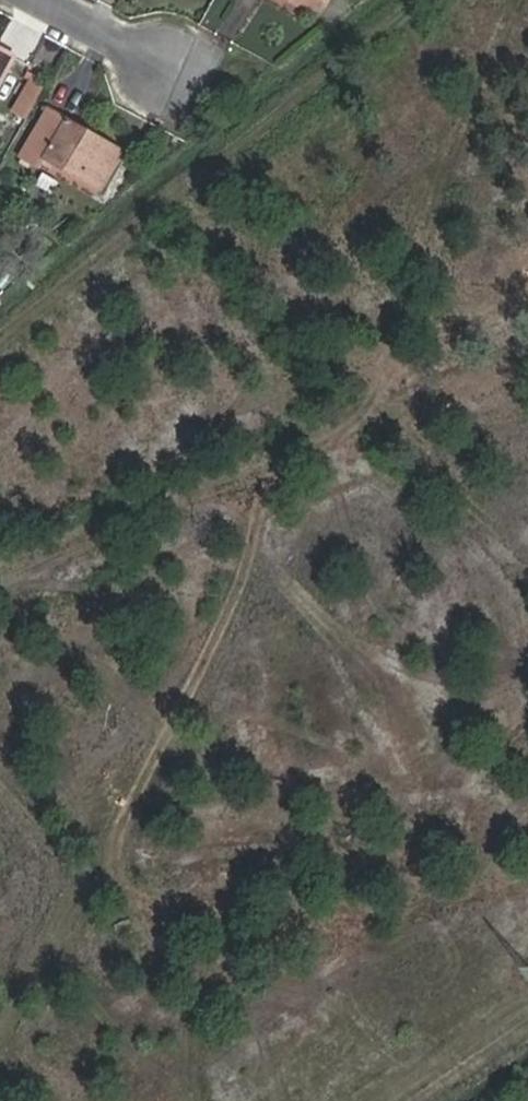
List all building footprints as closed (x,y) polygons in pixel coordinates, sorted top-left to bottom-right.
[(0,43),(0,87),(19,54),(0,43)] [(123,150),(54,108),(24,157),(40,167),(46,157),(100,190),(123,150)]
